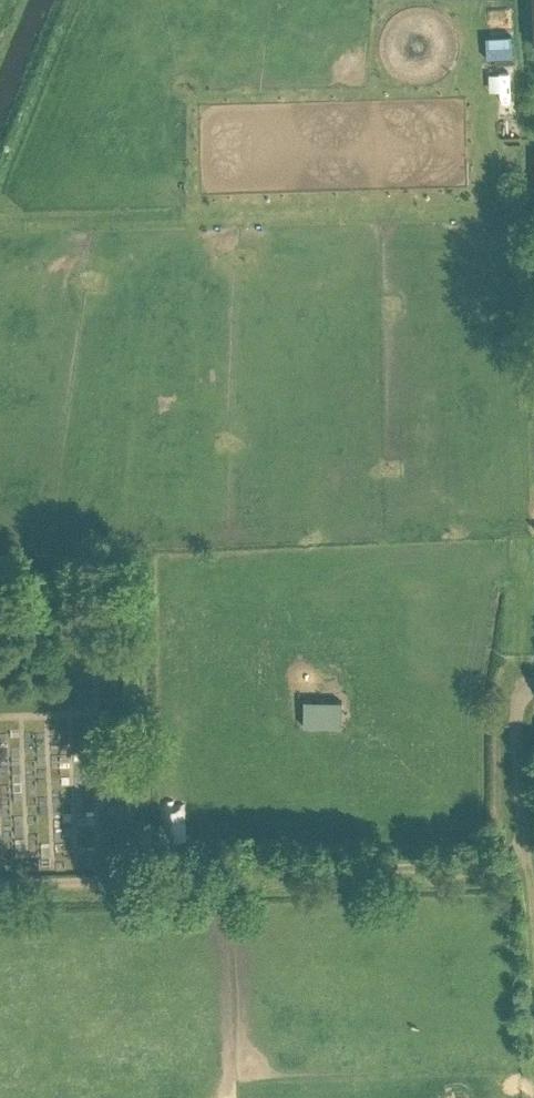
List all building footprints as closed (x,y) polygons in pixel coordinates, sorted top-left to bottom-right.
[(304,697),(303,723),(341,724),(342,698),(304,697)] [(165,802),(165,837),(185,837),(185,802),(165,802)]
